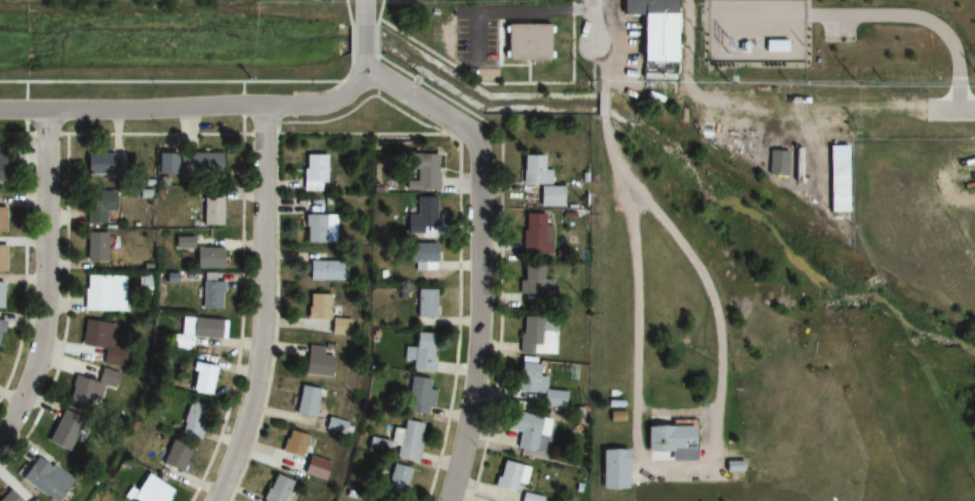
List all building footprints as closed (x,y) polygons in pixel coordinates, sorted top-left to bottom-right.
[(618,14),(636,14),(636,60),(671,60),(671,0),(618,0),(618,14)] [(808,20),(808,3),(852,3),(852,9),(861,9),(861,0),(766,0),(766,3),(784,3),(784,20),(808,20)] [(736,25),(736,12),(720,12),(720,25),(736,25)] [(502,60),(545,60),(545,24),(502,24),(502,60)] [(827,211),(847,211),(847,146),(826,146),(827,211)] [(787,150),(766,150),(766,176),(787,176),(787,150)] [(177,152),(177,174),(220,174),(220,152),(177,152)] [(436,153),(403,153),(403,190),(436,190),(436,153)] [(83,175),(112,175),(112,154),(83,154),(83,175)] [(518,154),(518,185),(538,185),(537,207),(560,207),(560,186),(549,186),(549,170),(538,170),(538,154),(518,154)] [(324,155),(302,155),(302,191),(324,191),(324,155)] [(200,225),(220,225),(220,196),(200,196),(200,225)] [(413,226),(433,226),(433,197),(413,197),(413,226)] [(85,223),(106,223),(106,200),(85,200),(85,223)] [(550,253),(550,224),(542,224),(542,212),(521,213),(521,254),(550,253)] [(335,243),(335,214),(304,214),(304,243),(335,243)] [(106,261),(106,231),(84,231),(84,261),(106,261)] [(433,271),(433,243),(407,243),(407,262),(412,262),(412,271),(433,271)] [(194,268),(221,268),(221,247),(194,247),(194,268)] [(307,281),(346,281),(346,259),(307,259),(307,281)] [(540,278),(540,265),(518,265),(518,294),(549,294),(549,278),(540,278)] [(125,275),(83,275),(83,312),(125,312),(125,275)] [(200,310),(222,310),(222,280),(200,280),(200,310)] [(433,289),(414,289),(414,318),(433,318),(433,289)] [(329,294),(306,294),(306,319),(330,320),(330,335),(349,335),(349,319),(329,319),(329,294)] [(519,315),(519,354),(553,354),(553,315),(519,315)] [(190,337),(224,339),(225,319),(180,317),(179,334),(167,334),(166,351),(190,352),(190,337)] [(79,345),(111,350),(115,325),(83,319),(79,345)] [(433,371),(433,333),(409,333),(409,358),(409,371),(433,371)] [(322,346),(304,346),(304,376),(332,376),(332,355),(322,355),(322,346)] [(565,391),(544,390),(545,377),(534,376),(535,360),(518,358),(514,402),(564,406),(565,391)] [(212,366),(191,364),(188,391),(209,394),(212,366)] [(119,373),(99,368),(96,382),(74,376),(67,402),(98,410),(105,387),(115,390),(119,373)] [(426,389),(427,379),(407,376),(403,408),(430,411),(433,389),(426,389)] [(294,415),(315,417),(318,388),(297,386),(294,415)] [(196,439),(209,409),(189,400),(176,430),(196,439)] [(47,439),(69,451),(85,419),(62,408),(47,439)] [(549,418),(510,412),(507,431),(518,432),(516,450),(544,454),(549,418)] [(348,423),(328,417),(324,429),(345,435),(348,423)] [(419,422),(398,421),(396,459),(418,460),(419,422)] [(644,424),(644,453),(665,453),(665,461),(695,460),(694,424),(644,424)] [(307,437),(285,429),(272,469),(295,476),(307,437)] [(191,446),(170,437),(159,464),(180,473),(191,446)] [(386,455),(386,438),(364,438),(364,455),(386,455)] [(600,449),(600,489),(625,489),(625,449),(600,449)] [(72,479),(36,455),(19,479),(51,500),(57,500),(72,479)] [(513,493),(516,483),(523,485),(528,469),(502,460),(493,486),(513,493)] [(406,466),(384,466),(384,500),(406,500),(406,466)] [(171,492),(142,472),(126,496),(134,500),(164,500),(171,492)] [(271,473),(260,500),(284,500),(292,482),(271,473)] [(8,490),(0,498),(0,500),(20,500),(8,490)]
